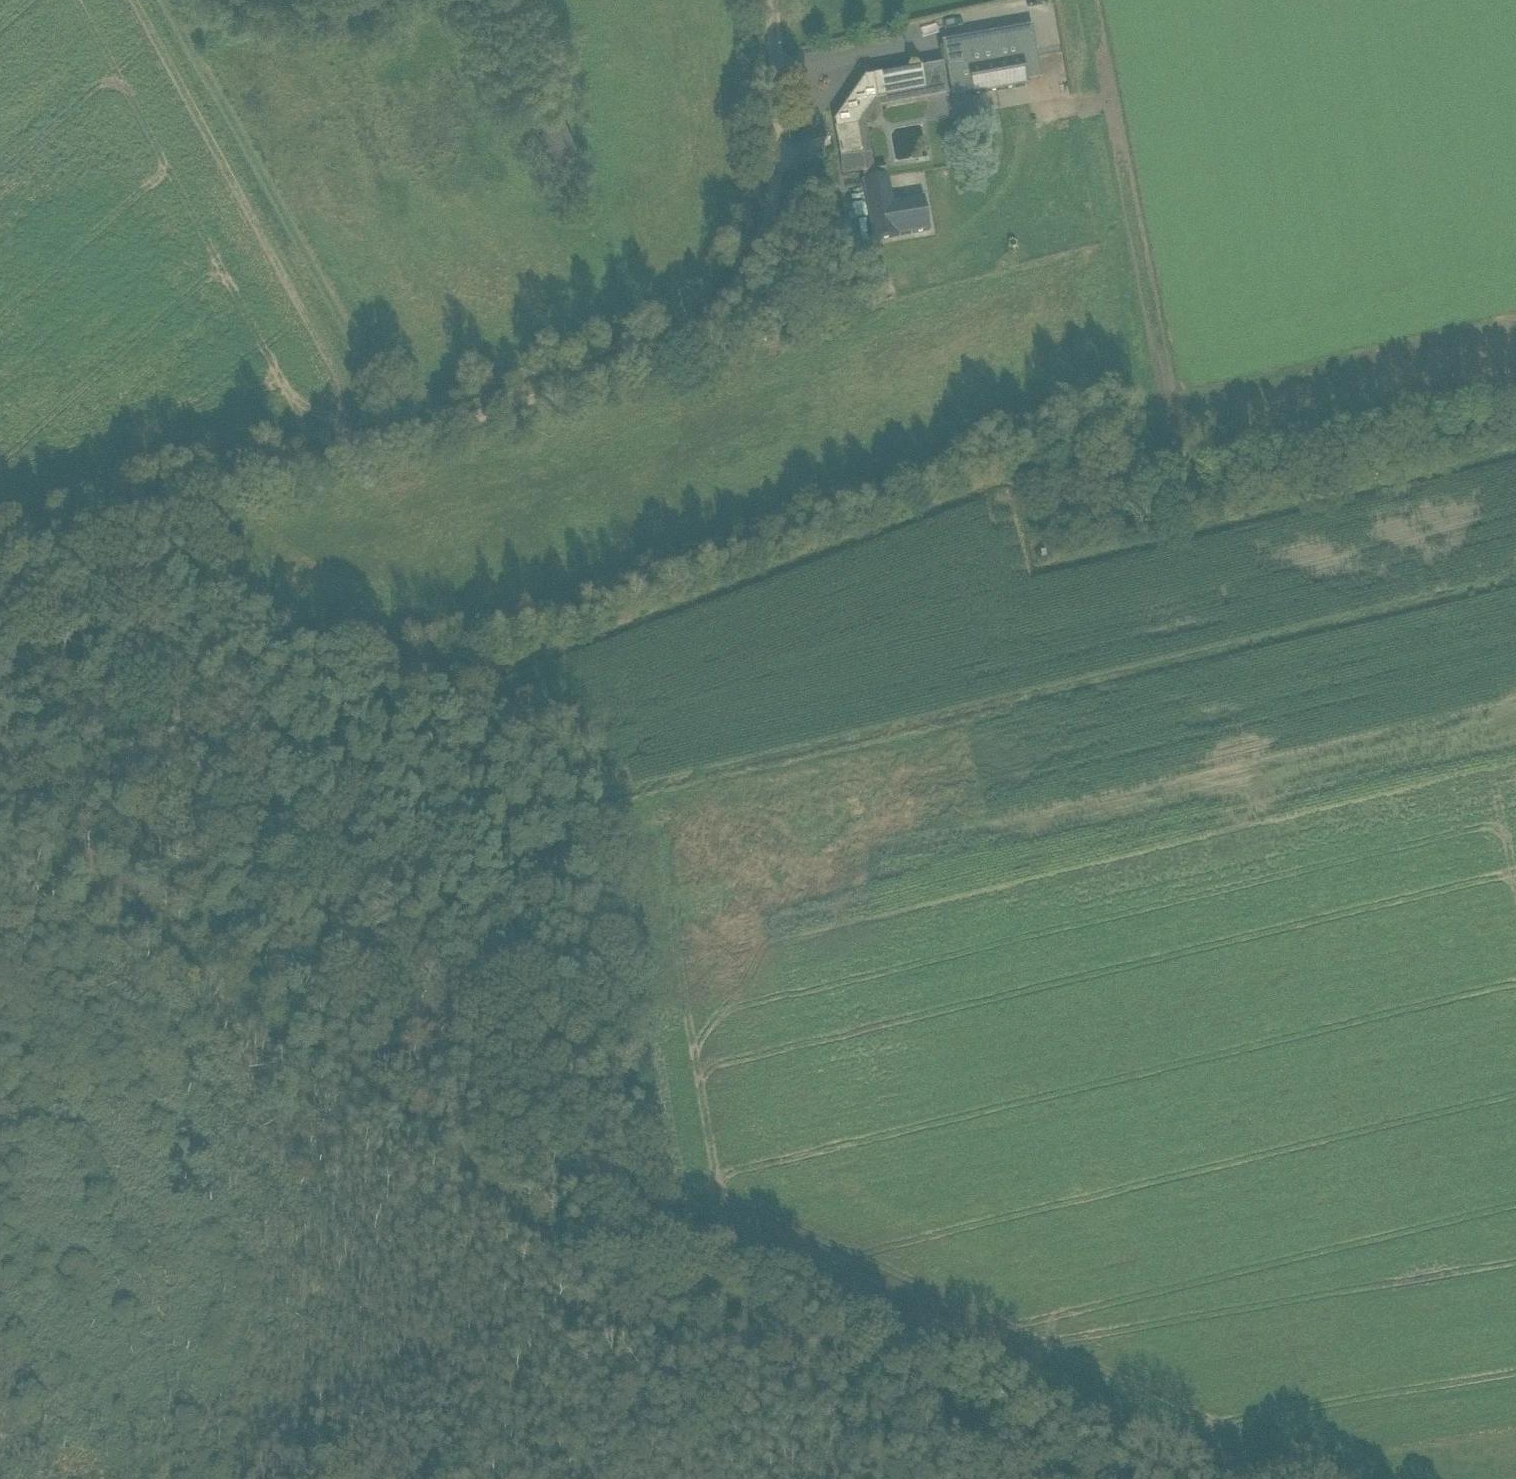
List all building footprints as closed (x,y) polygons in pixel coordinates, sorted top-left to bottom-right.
[(1027,86),(1022,57),(967,67),(972,95),(1027,86)] [(926,91),(922,68),(871,77),(871,80),(866,81),(865,78),(833,124),(836,123),(837,129),(834,129),(840,161),(863,157),(858,126),(857,125),(875,100),(875,101),(926,91)]
